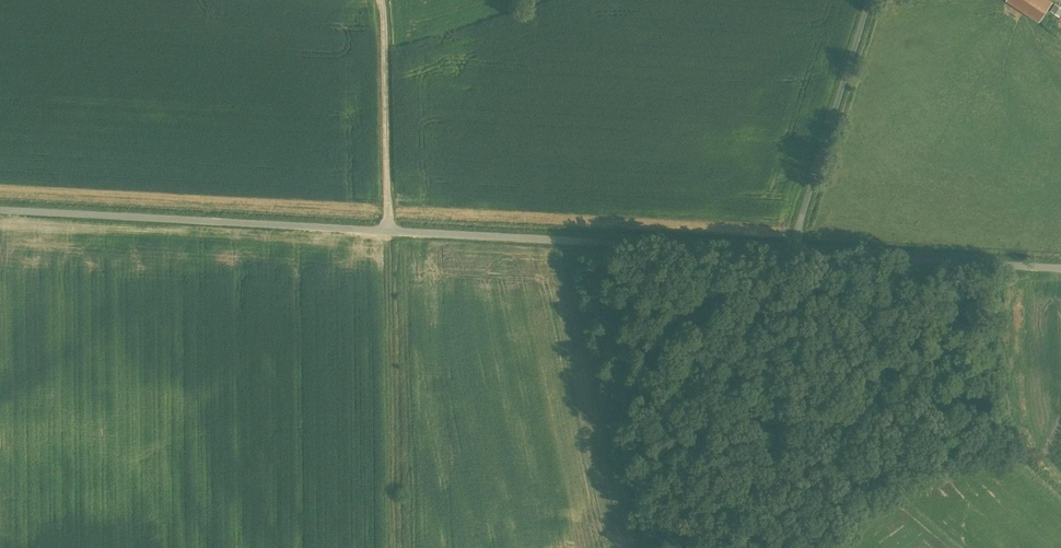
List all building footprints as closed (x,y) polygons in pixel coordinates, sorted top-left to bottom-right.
[(1042,18),(1055,0),(1013,0),(1042,18)]
